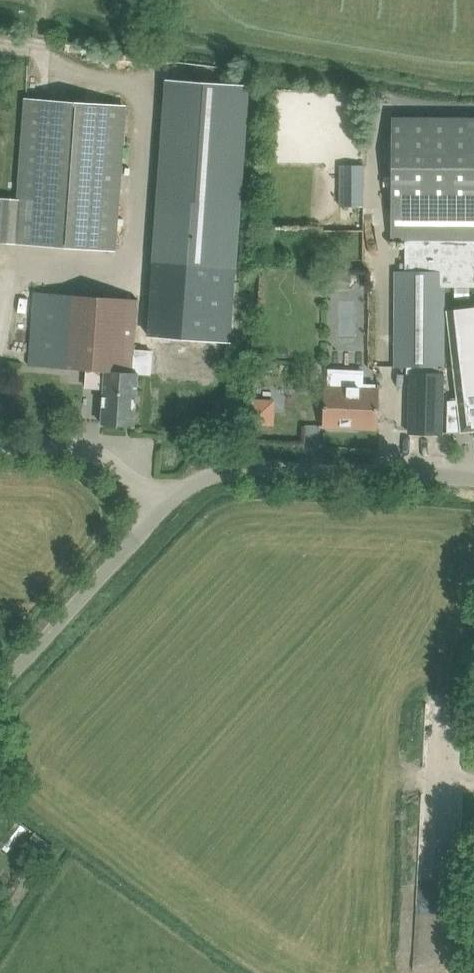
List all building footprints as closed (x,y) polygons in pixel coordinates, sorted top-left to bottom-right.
[(246,86),(166,80),(153,262),(233,267),(246,86)] [(1,199),(0,209),(0,242),(113,250),(123,106),(26,99),(19,201),(1,199)] [(410,367),(443,367),(445,287),(473,287),(473,117),(391,117),(391,241),(405,241),(405,242),(409,242),(409,270),(405,270),(405,271),(395,271),(395,367),(410,367)] [(364,169),(340,168),(340,207),(364,207),(364,169)] [(211,378),(216,305),(34,292),(28,365),(106,371),(102,424),(134,426),(138,373),(211,378)] [(447,413),(447,432),(462,430),(462,431),(473,429),(473,307),(448,310),(460,412),(447,413)] [(443,367),(410,367),(409,432),(442,433),(443,367)] [(324,427),(352,429),(353,422),(376,423),(378,395),(361,394),(362,384),(364,384),(364,375),(332,373),(331,392),(326,392),(324,427)]
